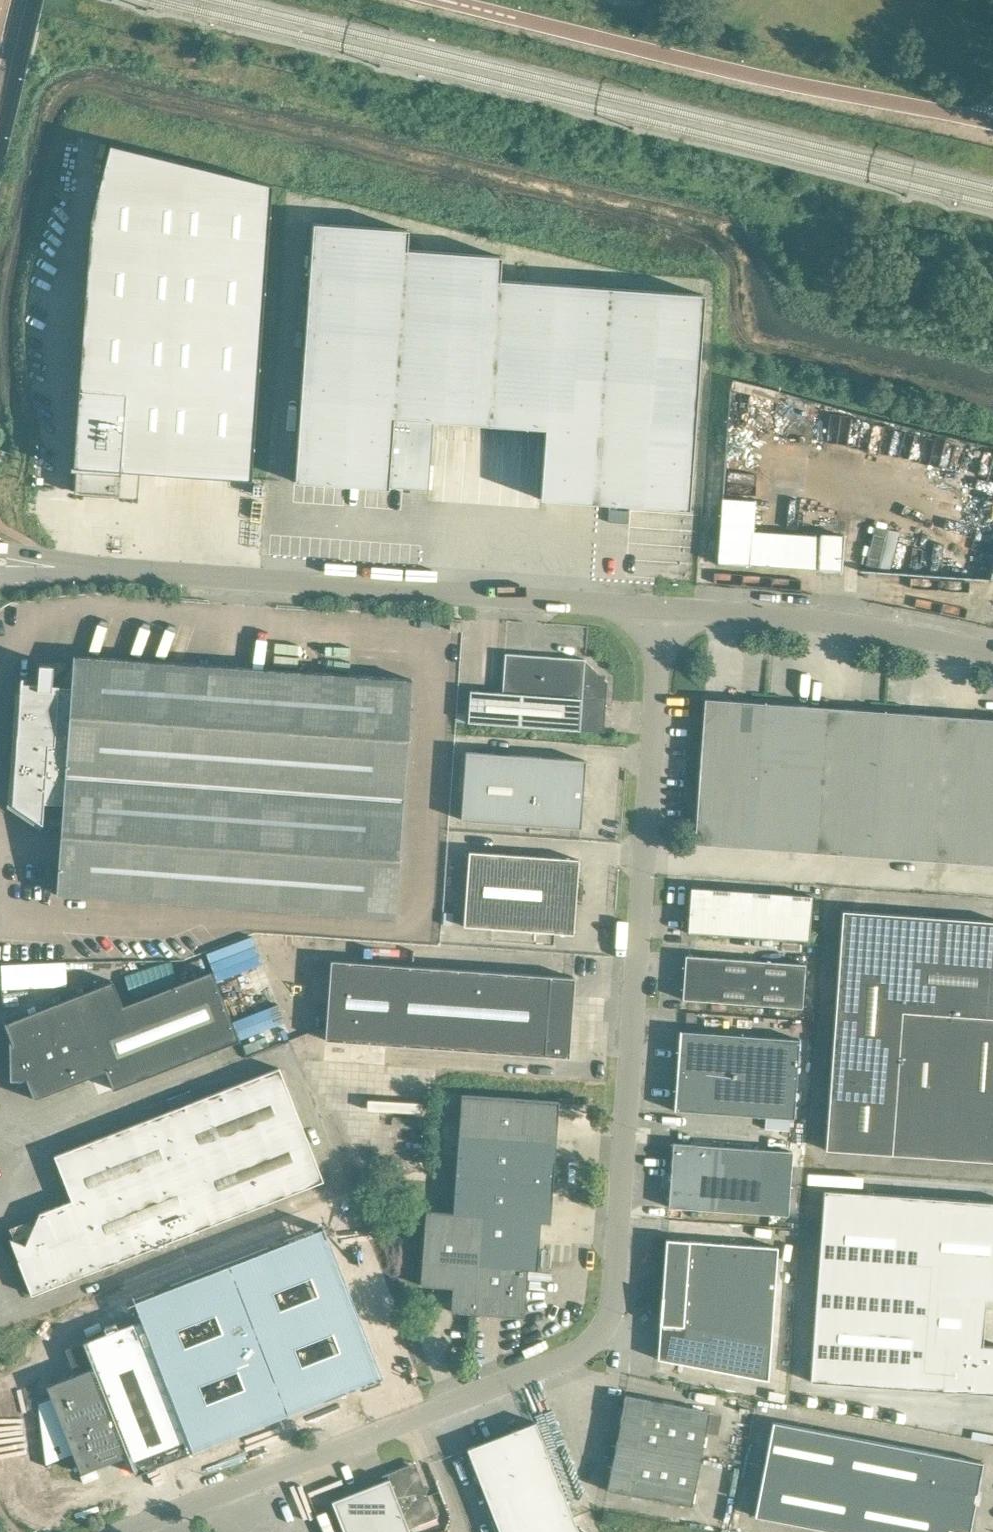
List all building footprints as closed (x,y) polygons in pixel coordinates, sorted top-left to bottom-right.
[(80,366),(72,490),(131,494),(133,472),(253,480),(273,184),(109,144),(90,220),(81,366),(80,366)] [(313,223),(295,482),(389,488),(389,486),(428,489),(433,421),(545,429),(540,499),(689,510),(704,294),(500,280),(501,256),(407,249),(409,230),(313,223)] [(755,500),(722,498),(718,562),(750,565),(750,563),(817,567),(817,569),(842,571),(844,536),(820,534),(820,536),(752,531),(755,500)] [(450,630),(461,631),(461,620),(450,619),(450,630)] [(468,722),(604,732),(607,682),(585,660),(585,659),(505,653),(502,693),(470,690),(468,722)] [(42,824),(44,802),(63,804),(57,894),(395,918),(412,679),(73,655),(71,687),(52,686),(53,665),(39,664),(38,684),(23,683),(23,681),(21,681),(12,804),(42,824)] [(704,698),(699,771),(759,776),(765,703),(704,698)] [(759,776),(820,780),(825,707),(765,703),(759,776)] [(820,780),(880,784),(885,711),(825,707),(820,780)] [(880,784),(940,788),(945,715),(885,711),(880,784)] [(992,792),(992,719),(945,715),(940,788),(992,792)] [(461,820),(581,828),(586,760),(466,752),(461,820)] [(694,844),(754,848),(759,776),(699,771),(694,844)] [(754,848),(814,852),(820,780),(759,776),(754,848)] [(814,852),(874,857),(880,784),(820,780),(814,852)] [(874,857),(935,861),(940,788),(880,784),(874,857)] [(992,865),(992,792),(940,788),(935,861),(992,865)] [(582,884),(577,884),(579,859),(469,851),(464,926),(573,934),(576,899),(581,900),(582,884)] [(691,887),(688,933),(809,941),(812,895),(691,887)] [(837,986),(992,997),(992,921),(842,910),(837,986)] [(683,996),(682,999),(802,1008),(805,964),(686,955),(685,958),(687,958),(685,997),(683,996)] [(574,977),(331,960),(325,1040),(569,1057),(569,1055),(566,1055),(569,1018),(547,1016),(550,978),(574,980),(574,977)] [(10,1080),(26,1079),(34,1099),(53,1092),(106,1070),(113,1089),(239,1040),(212,971),(123,1005),(113,981),(23,1015),(4,1022),(11,1040),(10,1041),(10,1080)] [(837,986),(825,1149),(891,1154),(992,1162),(992,997),(837,986)] [(680,1031),(675,1110),(794,1118),(799,1039),(680,1031)] [(72,1200),(39,1213),(25,1244),(9,1237),(32,1294),(323,1181),(279,1068),(54,1155),(72,1200)] [(461,1094),(459,1134),(556,1141),(559,1101),(461,1094)] [(459,1134),(453,1213),(453,1214),(482,1216),(479,1264),(528,1268),(528,1269),(537,1270),(541,1222),(550,1223),(556,1141),(459,1134)] [(673,1143),(668,1207),(788,1215),(793,1151),(673,1143)] [(938,1294),(992,1298),(992,1202),(824,1190),(817,1286),(938,1294)] [(451,1311),(475,1313),(479,1264),(482,1216),(453,1214),(453,1213),(426,1211),(421,1285),(453,1287),(451,1311)] [(323,1225),(133,1300),(140,1319),(141,1319),(185,1432),(193,1451),(382,1377),(323,1225)] [(662,1296),(658,1358),(768,1380),(778,1247),(666,1239),(663,1283),(656,1289),(662,1296)] [(479,1264),(475,1313),(524,1316),(528,1269),(528,1268),(479,1264)] [(817,1286),(810,1381),(992,1394),(992,1345),(934,1341),(938,1294),(817,1286)] [(93,1367),(74,1375),(47,1385),(51,1397),(37,1402),(45,1466),(48,1466),(47,1458),(71,1448),(81,1473),(128,1455),(135,1474),(193,1451),(185,1432),(141,1319),(140,1319),(83,1341),(93,1367)] [(621,1420),(617,1443),(700,1459),(709,1411),(625,1395),(620,1420),(621,1420)] [(500,1531),(579,1531),(536,1421),(467,1448),(500,1531)] [(975,1501),(974,1501),(975,1493),(977,1493),(983,1461),(982,1462),(773,1422),(755,1516),(840,1531),(947,1531),(948,1529),(966,1531),(969,1531),(975,1501)] [(700,1459),(617,1443),(612,1465),(611,1465),(607,1489),(691,1506),(700,1459)] [(344,1531),(410,1531),(409,1528),(437,1517),(417,1468),(409,1465),(387,1473),(389,1479),(332,1501),(344,1531)]
